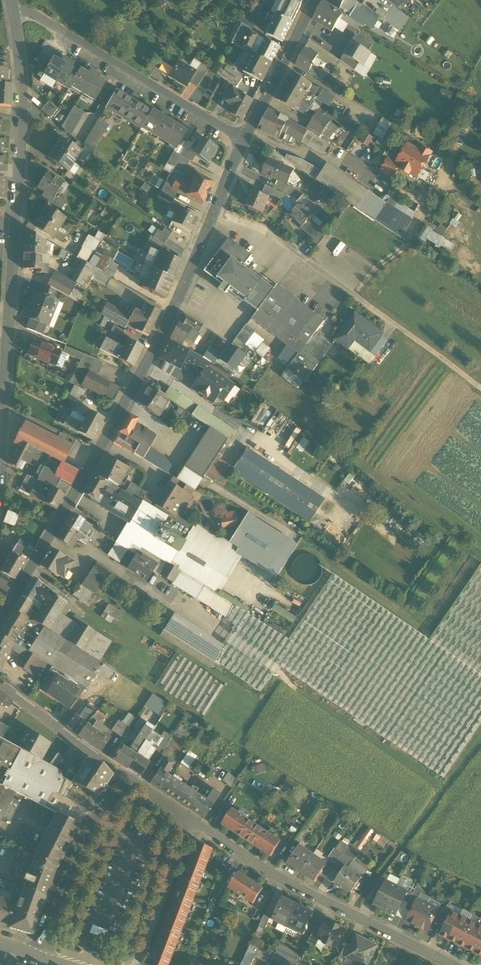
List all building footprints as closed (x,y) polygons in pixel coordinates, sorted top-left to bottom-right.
[(271,12),(277,15),(284,0),(277,0),(271,12)] [(277,15),(292,23),(301,5),(290,0),(284,0),(277,15)] [(350,0),(344,0),(342,5),(353,11),(355,7),(357,4),(350,0)] [(398,9),(405,0),(390,0),(389,1),(398,9)] [(314,19),(332,32),(335,28),(341,18),(344,14),(323,1),(314,19)] [(339,10),(349,17),(353,11),(342,5),(340,7),(339,10)] [(365,27),(366,26),(374,14),(363,7),(361,11),(355,7),(353,11),(349,17),(365,27)] [(265,20),(272,24),(277,15),(271,12),(270,12),(265,20)] [(380,18),(374,14),(366,26),(372,29),(380,18)] [(282,42),(292,23),(277,15),(272,24),(267,34),(282,42)] [(253,30),(257,23),(246,16),(241,23),(243,24),(252,30),(253,30)] [(362,26),(348,17),(345,21),(349,24),(359,30),(362,26)] [(341,18),(335,28),(343,33),(349,24),(345,21),(341,18)] [(232,44),(243,49),(251,32),(252,30),(243,24),(232,44)] [(258,36),(251,32),(243,49),(250,53),(258,36)] [(265,40),(258,36),(250,53),(253,54),(257,56),(265,40)] [(352,42),(367,51),(370,44),(355,36),(352,42)] [(265,40),(257,56),(272,64),(280,47),(265,40)] [(359,63),(363,66),(370,53),(367,51),(352,42),(344,55),(359,63)] [(296,65),(309,73),(313,65),(318,54),(305,48),(296,65)] [(377,57),(370,53),(363,66),(369,69),(377,57)] [(253,54),(247,66),(265,76),(272,64),(257,56),(253,54)] [(341,61),(355,71),(359,63),(344,55),(340,61),(341,61)] [(43,75),(55,82),(68,61),(63,58),(60,62),(53,58),(49,65),(43,75)] [(34,74),(41,78),(43,75),(49,65),(42,61),(34,74)] [(68,90),(70,86),(78,73),(71,68),(74,64),(68,61),(55,82),(68,90)] [(164,74),(169,77),(175,69),(164,62),(159,71),(164,74)] [(169,77),(186,88),(190,82),(196,72),(179,62),(175,69),(169,77)] [(363,66),(359,63),(355,71),(364,78),(369,69),(363,66)] [(220,77),(227,68),(221,64),(215,73),(220,77)] [(327,81),(329,82),(332,77),(313,65),(309,73),(326,83),(327,81)] [(262,82),(265,76),(247,66),(243,73),(262,82)] [(220,77),(229,83),(236,88),(243,79),(227,68),(220,77)] [(70,86),(82,94),(95,72),(90,69),(87,74),(80,70),(78,73),(70,86)] [(150,77),(158,82),(164,74),(159,71),(155,69),(150,77)] [(192,83),(197,86),(206,74),(200,70),(198,74),(192,83)] [(100,75),(95,72),(82,94),(94,101),(97,97),(105,84),(97,80),(100,75)] [(296,110),(312,84),(293,73),(277,99),(296,110)] [(235,90),(236,88),(229,83),(223,94),(230,97),(234,89),(235,90)] [(97,97),(102,100),(110,87),(105,84),(97,97)] [(304,116),(318,99),(315,97),(319,89),(312,84),(296,110),(296,111),(304,116)] [(11,107),(12,85),(6,85),(0,85),(0,106),(11,107)] [(320,88),(319,89),(315,97),(318,99),(319,99),(322,95),(327,98),(330,94),(320,88)] [(227,101),(235,105),(241,93),(235,90),(234,89),(230,97),(227,101)] [(453,94),(442,90),(439,97),(450,101),(453,94)] [(134,124),(141,128),(150,113),(115,92),(106,107),(113,111),(112,113),(133,126),(134,124)] [(253,100),(241,93),(235,105),(231,113),(243,120),(253,100)] [(322,95),(319,99),(319,101),(324,103),(330,106),(335,97),(330,94),(327,98),(322,95)] [(313,109),(318,112),(321,108),(324,103),(319,101),(313,109)] [(48,102),(44,106),(54,114),(58,109),(48,102)] [(50,118),(54,114),(44,106),(40,110),(50,118)] [(61,128),(70,135),(84,113),(74,107),(73,107),(61,128)] [(258,130),(281,140),(284,133),(297,140),(302,143),(308,131),(288,121),(289,120),(269,110),(258,130)] [(151,111),(150,113),(141,128),(175,149),(176,149),(181,140),(186,132),(151,111)] [(331,120),(324,116),(318,112),(309,127),(322,135),(331,120)] [(380,123),(389,128),(392,124),(383,118),(380,123)] [(95,125),(106,131),(109,126),(98,120),(95,125)] [(385,135),(389,128),(380,123),(376,130),(385,135)] [(83,146),(92,153),(106,131),(95,125),(83,146)] [(373,135),(383,140),(385,136),(385,135),(376,130),(375,131),(373,135)] [(302,143),(323,154),(329,143),(328,143),(320,138),(308,131),(302,143)] [(295,145),(297,140),(284,133),(281,140),(292,146),(295,145)] [(61,138),(54,148),(75,162),(81,152),(61,138)] [(195,156),(207,164),(216,150),(198,138),(189,152),(195,156)] [(173,152),(179,156),(183,148),(186,143),(181,140),(176,149),(175,149),(173,152)] [(410,172),(417,177),(421,170),(423,171),(427,164),(425,163),(431,153),(422,148),(420,152),(408,145),(397,164),(396,165),(400,167),(403,168),(402,170),(409,174),(410,172)] [(68,172),(75,162),(54,148),(48,158),(68,172)] [(189,152),(183,148),(179,156),(189,161),(192,162),(195,156),(189,152)] [(167,164),(173,167),(179,156),(173,152),(167,164)] [(269,160),(280,165),(283,159),(273,152),(269,160)] [(189,161),(179,156),(173,167),(183,172),(189,161)] [(286,161),(296,167),(300,160),(288,156),(286,161)] [(381,171),(393,178),(400,167),(396,165),(397,164),(388,159),(381,171)] [(262,174),(279,181),(284,169),(285,167),(280,165),(269,160),(268,160),(262,174)] [(323,173),(300,160),(296,167),(317,181),(323,173)] [(328,164),(323,173),(317,181),(334,192),(351,204),(358,209),(369,192),(328,164)] [(288,185),(289,183),(293,172),(284,169),(279,181),(288,185)] [(44,192),(54,198),(54,197),(63,183),(47,172),(37,187),(44,192)] [(293,172),(289,183),(294,185),(298,181),(300,180),(293,172)] [(185,196),(202,205),(213,183),(196,174),(190,186),(185,195),(185,196)] [(152,175),(148,182),(157,188),(161,181),(152,175)] [(171,176),(162,193),(161,192),(158,197),(171,204),(174,199),(178,191),(172,188),(176,179),(171,176)] [(178,191),(185,195),(190,186),(176,179),(172,188),(178,191)] [(268,197),(280,202),(286,195),(269,187),(265,196),(268,197)] [(246,206),(262,213),(268,197),(265,196),(253,191),(246,206)] [(41,197),(53,205),(57,199),(54,197),(54,198),(44,192),(41,197)] [(358,209),(375,221),(386,204),(369,192),(358,209)] [(303,205),(306,208),(313,205),(314,204),(303,195),(296,204),(298,206),(298,205),(300,207),(303,205)] [(66,206),(57,199),(53,205),(63,211),(66,206)] [(290,214),(302,225),(308,219),(312,214),(314,215),(321,207),(316,203),(313,205),(306,208),(303,205),(300,207),(298,205),(298,206),(290,214)] [(375,221),(401,238),(411,220),(386,204),(375,221)] [(35,226),(52,237),(64,218),(46,207),(39,217),(41,218),(35,226)] [(171,223),(190,233),(198,218),(178,208),(171,223)] [(318,228),(308,219),(302,225),(300,227),(311,237),(318,228)] [(449,254),(455,243),(424,225),(418,236),(449,254)] [(318,228),(311,237),(315,240),(322,231),(318,228)] [(26,229),(24,254),(44,255),(45,240),(26,229)] [(153,237),(164,244),(168,237),(157,230),(153,237)] [(82,248),(94,255),(95,252),(105,238),(93,231),(82,248)] [(313,242),(318,246),(326,235),(322,231),(315,240),(313,242)] [(160,249),(164,244),(153,237),(150,242),(160,249)] [(229,287),(246,299),(260,280),(241,265),(248,256),(229,242),(215,260),(218,263),(210,273),(223,282),(218,289),(224,294),(229,287)] [(86,263),(88,264),(94,255),(82,248),(76,258),(82,261),(86,263)] [(58,256),(63,259),(67,253),(61,249),(58,256)] [(134,257),(144,264),(149,256),(139,250),(134,257)] [(95,252),(94,255),(88,264),(95,268),(102,256),(95,252)] [(154,270),(158,273),(173,279),(180,261),(159,252),(156,260),(149,256),(144,264),(145,264),(151,268),(154,270)] [(49,255),(44,255),(24,254),(23,269),(36,270),(36,273),(44,274),(45,264),(49,264),(49,255)] [(102,256),(95,268),(97,269),(101,272),(108,260),(102,256)] [(108,260),(101,272),(111,278),(112,278),(119,266),(108,260)] [(207,271),(210,273),(218,263),(215,260),(207,271)] [(82,261),(71,280),(76,283),(78,278),(86,263),(82,261)] [(86,263),(78,278),(89,284),(91,279),(97,269),(95,268),(88,264),(86,263)] [(106,287),(111,278),(101,272),(97,269),(91,279),(106,287)] [(173,279),(158,273),(153,270),(149,281),(146,279),(142,288),(152,292),(152,293),(165,299),(173,279)] [(55,271),(52,276),(73,287),(76,283),(71,280),(55,271)] [(78,303),(89,284),(78,278),(76,283),(73,287),(52,276),(47,286),(55,291),(78,303)] [(244,301),(257,311),(259,309),(273,290),(260,280),(246,299),(244,301)] [(40,295),(52,300),(55,291),(47,286),(44,285),(40,295)] [(273,290),(259,309),(298,339),(316,315),(277,285),(273,290)] [(35,293),(30,305),(52,314),(57,302),(52,300),(40,295),(35,293)] [(63,304),(57,302),(52,314),(58,316),(63,304)] [(103,316),(114,322),(119,313),(120,311),(106,303),(101,313),(103,316)] [(47,326),(52,314),(30,305),(25,317),(30,319),(28,323),(44,330),(46,325),(47,326)] [(152,308),(147,317),(155,321),(159,312),(152,308)] [(257,311),(252,318),(299,354),(288,369),(303,381),(305,382),(319,363),(309,355),(318,343),(312,338),(316,332),(324,321),(316,315),(298,339),(259,309),(257,311)] [(130,319),(139,323),(143,315),(137,312),(134,317),(132,316),(128,314),(127,317),(130,319)] [(127,317),(119,313),(114,322),(125,328),(126,326),(130,319),(127,317)] [(53,328),(58,316),(52,314),(47,326),(53,328)] [(171,337),(183,344),(185,340),(191,329),(198,332),(203,325),(184,314),(177,327),(171,337)] [(155,321),(147,317),(143,315),(139,323),(135,330),(147,336),(155,321)] [(346,348),(347,347),(358,355),(364,347),(370,351),(381,336),(383,335),(357,315),(351,323),(349,322),(336,340),(346,348)] [(139,323),(130,319),(126,326),(135,330),(139,323)] [(26,329),(42,335),(44,330),(28,323),(26,329)] [(246,324),(235,338),(245,345),(254,333),(255,331),(246,324)] [(115,333),(123,337),(126,331),(118,327),(115,333)] [(200,333),(198,332),(191,329),(185,340),(193,345),(200,333)] [(309,355),(319,363),(333,345),(316,332),(312,338),(318,343),(309,355)] [(254,353),(262,342),(264,340),(254,333),(245,345),(254,353)] [(367,355),(373,360),(388,341),(381,336),(370,351),(367,355)] [(99,350),(119,359),(125,348),(105,338),(99,350)] [(241,350),(245,345),(235,338),(232,343),(241,350)] [(128,340),(125,348),(119,359),(132,366),(142,347),(128,340)] [(159,358),(164,361),(180,369),(185,361),(190,351),(170,340),(159,358)] [(29,355),(55,365),(61,351),(35,341),(29,355)] [(262,342),(254,353),(263,359),(270,348),(262,342)] [(244,356),(229,345),(218,360),(234,371),(234,370),(243,357),(244,356)] [(68,355),(81,361),(84,354),(65,347),(63,352),(62,353),(68,355)] [(218,352),(209,347),(203,357),(214,364),(217,357),(215,356),(218,352)] [(364,347),(358,355),(370,364),(373,360),(367,355),(370,351),(364,347)] [(63,352),(61,351),(55,365),(61,368),(64,361),(66,361),(67,360),(68,357),(68,355),(62,353),(63,352)] [(190,351),(185,361),(191,365),(196,369),(202,359),(197,356),(198,355),(190,351)] [(90,357),(87,362),(100,368),(103,362),(90,357)] [(203,357),(202,359),(196,369),(197,381),(192,389),(212,402),(216,396),(222,401),(227,393),(233,385),(207,368),(211,363),(203,357)] [(240,375),(249,361),(243,357),(234,370),(240,375)] [(181,381),(191,365),(185,361),(180,369),(164,361),(160,369),(181,381)] [(96,376),(100,368),(87,362),(84,369),(88,372),(96,376)] [(297,389),(303,381),(288,369),(281,377),(297,389)] [(81,386),(103,397),(111,383),(96,376),(88,372),(81,386)] [(120,388),(111,383),(103,397),(113,402),(120,388)] [(76,403),(80,405),(87,392),(74,385),(68,399),(76,403)] [(239,390),(233,385),(227,393),(234,398),(239,390)] [(136,404),(156,417),(164,406),(168,399),(148,386),(136,404)] [(62,390),(55,387),(51,395),(58,398),(62,390)] [(182,407),(193,414),(198,407),(181,395),(176,403),(181,407),(182,407)] [(76,403),(68,399),(65,406),(72,410),(76,403)] [(193,414),(205,422),(209,414),(198,407),(193,414)] [(82,423),(85,418),(72,411),(69,416),(82,423)] [(85,418),(82,423),(77,433),(92,441),(103,420),(89,412),(85,418)] [(58,422),(63,425),(68,415),(63,413),(58,422)] [(119,433),(128,438),(135,424),(138,419),(129,414),(119,433)] [(233,431),(209,414),(205,422),(204,424),(227,440),(233,431)] [(63,425),(77,433),(82,423),(69,416),(68,415),(63,425)] [(14,441),(19,444),(20,442),(61,463),(70,447),(23,424),(21,428),(20,427),(15,436),(17,437),(14,441)] [(157,467),(159,469),(162,464),(165,459),(149,449),(156,436),(135,424),(128,438),(139,445),(134,453),(143,459),(148,462),(151,464),(157,467)] [(210,428),(194,454),(211,465),(227,440),(210,428)] [(113,442),(134,454),(134,453),(139,445),(128,438),(119,433),(113,442)] [(313,457),(319,447),(305,438),(298,448),(313,457)] [(21,471),(25,463),(30,454),(59,469),(62,463),(61,463),(20,442),(19,444),(8,464),(21,471)] [(232,471),(310,523),(325,500),(247,448),(232,471)] [(55,477),(59,469),(30,454),(25,463),(42,471),(42,470),(55,477)] [(194,491),(211,465),(194,454),(177,480),(182,483),(194,491)] [(96,476),(117,488),(117,487),(127,468),(105,458),(96,476)] [(205,477),(213,482),(224,463),(217,458),(216,458),(204,477),(205,477)] [(70,485),(70,486),(77,471),(62,463),(59,469),(55,477),(54,477),(60,480),(70,485)] [(342,464),(336,471),(350,483),(356,477),(342,464)] [(37,480),(51,488),(55,490),(60,480),(54,477),(55,477),(42,470),(42,471),(40,475),(37,480)] [(30,477),(37,480),(40,475),(32,471),(30,477)] [(24,481),(34,486),(37,480),(30,477),(26,475),(24,481)] [(169,482),(179,489),(182,483),(177,480),(169,475),(165,480),(169,482)] [(84,494),(116,514),(127,496),(125,494),(116,489),(94,476),(84,494)] [(51,488),(37,480),(34,486),(33,488),(29,495),(34,498),(38,491),(46,496),(51,488)] [(55,490),(64,495),(70,485),(60,480),(55,490)] [(160,488),(164,490),(169,482),(165,480),(160,488)] [(179,489),(169,482),(164,490),(155,505),(173,516),(174,516),(180,506),(184,508),(189,499),(190,500),(192,496),(179,489)] [(127,496),(134,500),(140,490),(131,484),(125,494),(127,496)] [(55,490),(51,488),(46,496),(38,491),(34,498),(42,502),(55,510),(64,495),(55,490)] [(116,514),(129,522),(141,504),(134,500),(127,496),(116,514)] [(151,510),(141,504),(129,522),(124,530),(136,537),(144,542),(140,548),(167,564),(180,571),(204,586),(214,592),(238,553),(240,549),(229,542),(201,525),(194,527),(174,516),(173,516),(155,505),(151,510)] [(4,522),(15,526),(20,514),(9,510),(4,522)] [(248,513),(229,542),(240,549),(238,553),(242,556),(266,571),(285,542),(281,534),(248,513)] [(77,532),(89,539),(93,534),(91,526),(72,514),(65,525),(77,532)] [(85,546),(89,539),(77,532),(65,525),(57,538),(57,539),(70,547),(75,539),(85,546)] [(139,547),(140,548),(144,542),(136,537),(124,530),(121,535),(123,537),(132,543),(139,547)] [(290,540),(281,534),(285,542),(266,571),(269,573),(290,540)] [(116,543),(127,550),(132,543),(123,537),(121,535),(116,543)] [(17,545),(26,550),(29,545),(19,540),(17,545)] [(107,555),(119,563),(127,550),(116,543),(107,555)] [(15,580),(31,553),(26,550),(17,545),(16,544),(0,572),(1,572),(15,580)] [(153,571),(160,575),(167,564),(140,548),(139,547),(136,552),(138,553),(156,565),(153,571)] [(55,575),(65,558),(64,558),(50,550),(40,567),(55,575)] [(136,573),(146,580),(153,571),(156,565),(138,553),(127,569),(136,574),(136,573)] [(219,595),(242,556),(238,553),(214,592),(219,595)] [(299,557),(295,560),(292,566),(291,571),(293,577),(297,582),(302,585),(308,585),(314,583),(318,580),(321,574),(322,568),(320,563),(316,558),(311,555),(305,555),(299,557)] [(65,557),(64,558),(65,558),(55,575),(61,578),(66,569),(69,571),(74,563),(73,562),(65,557)] [(93,568),(89,573),(102,581),(109,571),(97,562),(94,566),(93,568)] [(160,575),(173,583),(180,571),(167,564),(160,575)] [(429,640),(480,675),(480,564),(429,640)] [(172,585),(196,599),(204,586),(180,571),(173,583),(172,585)] [(5,591),(11,587),(15,580),(1,572),(0,574),(0,588),(5,591)] [(89,573),(81,586),(85,589),(92,593),(93,594),(102,581),(89,573)] [(480,724),(480,675),(429,640),(333,574),(289,639),(284,636),(250,615),(245,612),(236,626),(223,645),(219,651),(221,652),(215,661),(261,692),(279,666),(444,778),(480,724)] [(30,603),(33,599),(41,585),(33,578),(22,597),(30,603)] [(52,593),(41,585),(33,599),(42,605),(42,606),(44,607),(48,602),(46,601),(52,593)] [(72,595),(79,599),(85,589),(81,586),(80,586),(72,595)] [(196,599),(227,618),(235,605),(219,595),(214,592),(204,586),(196,599)] [(92,593),(85,589),(79,599),(78,601),(85,605),(92,593)] [(33,620),(49,631),(59,616),(66,604),(52,593),(46,601),(48,602),(44,607),(42,606),(35,616),(33,620)] [(22,597),(18,603),(27,608),(30,603),(22,597)] [(32,621),(33,620),(35,616),(26,610),(27,608),(18,603),(13,611),(29,621),(30,619),(32,621)] [(280,603),(275,611),(296,624),(301,616),(280,603)] [(103,613),(117,621),(122,614),(108,605),(103,613)] [(245,612),(235,605),(227,618),(226,620),(236,626),(245,612)] [(13,611),(3,627),(17,636),(32,645),(38,637),(47,642),(53,633),(49,631),(33,620),(32,621),(30,619),(29,621),(13,611)] [(170,642),(211,668),(215,661),(221,652),(219,651),(223,645),(174,614),(170,620),(180,626),(170,642)] [(64,639),(68,642),(78,627),(59,616),(49,631),(53,633),(64,639)] [(160,636),(170,642),(180,626),(170,620),(160,636)] [(80,623),(78,627),(68,642),(73,645),(81,650),(82,651),(94,632),(80,623)] [(17,636),(3,627),(0,633),(0,634),(13,642),(17,636)] [(94,632),(82,651),(89,655),(101,636),(94,632)] [(53,633),(47,642),(76,660),(81,650),(73,645),(68,642),(64,639),(53,633)] [(9,654),(12,649),(15,643),(13,642),(0,634),(0,650),(9,654)] [(89,655),(96,660),(109,641),(101,636),(89,655)] [(82,651),(81,650),(76,660),(47,642),(38,637),(32,645),(28,652),(36,657),(42,660),(46,663),(53,668),(79,683),(86,688),(88,689),(96,675),(103,664),(102,663),(96,660),(89,655),(82,651)] [(152,647),(168,658),(172,653),(155,642),(152,647)] [(15,643),(12,649),(25,657),(28,652),(15,643)] [(9,654),(0,650),(0,671),(9,654)] [(19,666),(27,671),(36,657),(28,652),(25,657),(21,662),(19,666)] [(155,685),(204,717),(223,687),(225,688),(226,685),(225,684),(175,653),(155,685)] [(42,660),(36,657),(27,671),(33,675),(42,660)] [(46,663),(42,660),(33,675),(37,677),(46,663)] [(96,675),(108,682),(115,671),(103,664),(96,675)] [(50,693),(66,704),(73,695),(76,690),(75,689),(60,678),(50,693)] [(73,695),(78,699),(86,688),(79,683),(75,689),(76,690),(73,695)] [(144,706),(160,717),(168,705),(153,694),(144,706)] [(13,702),(6,697),(2,702),(8,707),(13,702)] [(79,717),(87,723),(92,716),(93,716),(97,710),(89,704),(79,717)] [(105,716),(97,710),(93,716),(92,716),(87,723),(93,728),(98,722),(101,718),(103,720),(105,716)] [(66,726),(78,735),(87,723),(79,717),(75,714),(66,726)] [(98,722),(93,728),(102,734),(103,732),(106,728),(98,722)] [(112,731),(117,735),(124,725),(119,722),(112,731)] [(112,738),(103,732),(102,734),(93,728),(87,723),(78,735),(93,746),(101,752),(112,738)] [(3,724),(0,730),(0,738),(3,739),(9,728),(3,724)] [(128,728),(124,725),(117,735),(121,738),(128,728)] [(134,743),(129,750),(136,755),(136,754),(145,741),(152,731),(144,726),(134,742),(134,743)] [(163,739),(152,731),(145,741),(151,745),(152,743),(158,746),(163,739)] [(19,748),(40,760),(48,744),(27,732),(19,748)] [(175,733),(172,738),(169,743),(178,749),(185,740),(175,733)] [(163,750),(169,743),(172,738),(166,734),(163,739),(158,746),(163,750)] [(78,825),(97,797),(72,783),(62,777),(62,772),(55,768),(49,765),(40,760),(19,748),(3,739),(0,738),(0,765),(2,766),(10,770),(2,785),(5,787),(16,793),(57,814),(78,825)] [(145,741),(136,754),(142,758),(151,745),(145,741)] [(127,768),(136,755),(129,750),(122,745),(113,759),(127,768)] [(181,763),(188,768),(196,756),(189,752),(181,763)] [(49,765),(55,768),(63,758),(58,754),(49,765)] [(149,762),(142,758),(136,754),(136,755),(127,768),(140,777),(149,762)] [(167,759),(160,769),(166,774),(173,763),(167,759)] [(97,797),(100,792),(103,791),(103,788),(102,785),(105,784),(111,775),(88,760),(84,766),(80,767),(81,770),(78,775),(74,775),(75,779),(72,783),(97,797)] [(255,775),(268,771),(265,763),(252,767),(255,775)] [(172,777),(166,774),(160,769),(159,769),(150,783),(162,792),(172,777)] [(222,782),(226,785),(232,776),(227,773),(222,782)] [(226,785),(231,788),(237,780),(232,776),(226,785)] [(186,787),(172,777),(162,792),(176,801),(186,787)] [(0,796),(0,822),(16,793),(5,787),(0,796)] [(200,796),(186,787),(176,801),(190,810),(200,796)] [(206,800),(200,796),(190,810),(203,819),(213,805),(212,804),(216,799),(219,793),(213,789),(206,800)] [(222,824),(246,840),(256,825),(232,809),(222,824)] [(57,814),(34,857),(55,869),(78,825),(57,814)] [(281,841),(256,825),(246,840),(271,856),(281,841)] [(353,845),(360,850),(373,831),(366,826),(353,845)] [(296,839),(302,843),(310,831),(305,827),(296,839)] [(336,849),(342,853),(348,846),(342,842),(336,849)] [(194,843),(182,874),(199,881),(211,849),(194,843)] [(301,873),(302,872),(312,856),(305,851),(306,850),(299,845),(287,863),(301,873)] [(342,853),(351,859),(353,861),(358,853),(348,846),(342,853)] [(351,859),(342,853),(336,849),(328,861),(334,865),(342,870),(345,867),(348,863),(351,859)] [(14,877),(23,880),(25,876),(27,877),(34,857),(23,851),(14,877)] [(326,865),(312,856),(302,872),(315,881),(326,865)] [(23,881),(25,882),(48,891),(55,869),(34,857),(27,877),(25,876),(23,880),(23,881)] [(366,870),(353,861),(351,859),(348,863),(345,867),(361,878),(366,870)] [(350,893),(361,878),(345,867),(342,870),(334,882),(350,893)] [(229,888),(254,904),(263,888),(238,872),(229,888)] [(187,912),(199,881),(182,874),(171,905),(187,912)] [(375,886),(382,890),(386,881),(387,882),(389,877),(384,874),(375,886)] [(374,905),(385,910),(396,887),(387,882),(386,881),(382,890),(374,905)] [(45,898),(48,891),(25,882),(23,888),(45,898)] [(407,892),(396,887),(385,910),(395,915),(403,901),(407,892)] [(23,888),(19,900),(41,909),(45,898),(23,888)] [(403,901),(408,904),(413,893),(407,890),(407,892),(403,901)] [(419,896),(413,893),(408,904),(405,909),(410,912),(417,900),(419,896)] [(281,921),(288,924),(297,905),(282,898),(272,920),(280,924),(281,921)] [(9,927),(17,905),(0,899),(0,924),(9,927)] [(32,935),(41,909),(19,900),(17,905),(9,927),(9,928),(32,935)] [(406,921),(417,926),(428,905),(417,900),(410,912),(406,921)] [(176,943),(187,912),(171,905),(159,936),(176,943)] [(313,912),(297,905),(288,924),(287,925),(304,933),(313,912)] [(438,910),(428,905),(417,926),(428,932),(432,923),(438,911),(438,910)] [(448,905),(446,910),(440,920),(446,923),(451,912),(452,913),(454,908),(448,905)] [(438,925),(440,920),(446,910),(440,907),(438,910),(438,911),(432,923),(437,926),(438,925)] [(445,936),(449,938),(460,917),(452,913),(451,912),(446,923),(439,935),(444,938),(445,936)] [(259,927),(265,929),(270,918),(264,915),(260,925),(259,927)] [(452,942),(457,945),(469,921),(460,917),(449,938),(453,940),(452,942)] [(463,945),(467,947),(478,926),(469,921),(457,945),(462,947),(463,945)] [(332,944),(338,947),(345,931),(339,928),(339,927),(332,924),(332,925),(326,922),(322,931),(318,938),(319,938),(324,941),(324,943),(331,946),(332,944)] [(475,954),(480,942),(480,928),(478,926),(467,947),(471,949),(470,951),(475,954)] [(308,943),(315,946),(319,938),(318,938),(322,931),(315,927),(308,943)] [(176,943),(159,936),(148,964),(167,964),(176,943)] [(347,957),(357,962),(362,964),(367,964),(377,946),(357,936),(352,946),(346,957),(347,957)] [(339,958),(345,961),(347,957),(346,957),(352,946),(346,943),(339,958)] [(255,957),(259,948),(251,945),(242,964),(251,964),(255,957)] [(274,955),(286,961),(291,951),(278,945),(274,955)] [(255,957),(268,963),(272,954),(259,948),(255,957)] [(291,951),(286,961),(295,964),(297,964),(300,960),(302,956),(291,951)] [(272,954),(268,963),(272,964),(295,964),(286,961),(274,955),(272,954)]
